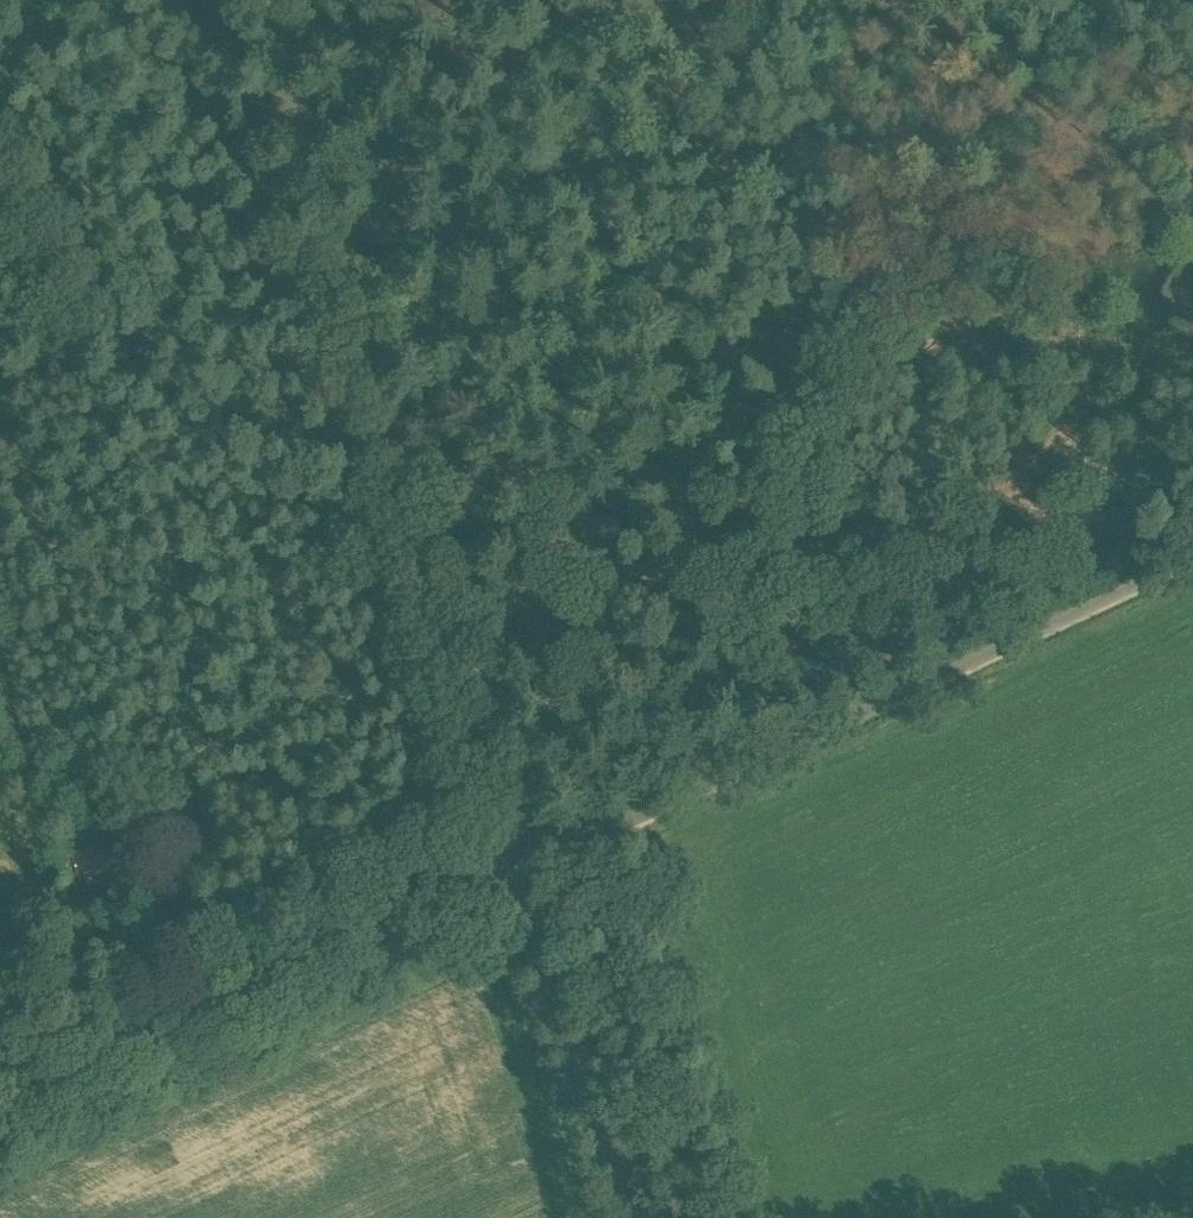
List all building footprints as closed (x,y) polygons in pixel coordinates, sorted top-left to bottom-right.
[(94,847),(72,853),(79,881),(110,872),(105,852),(120,849),(113,829),(92,836),(94,847)]
